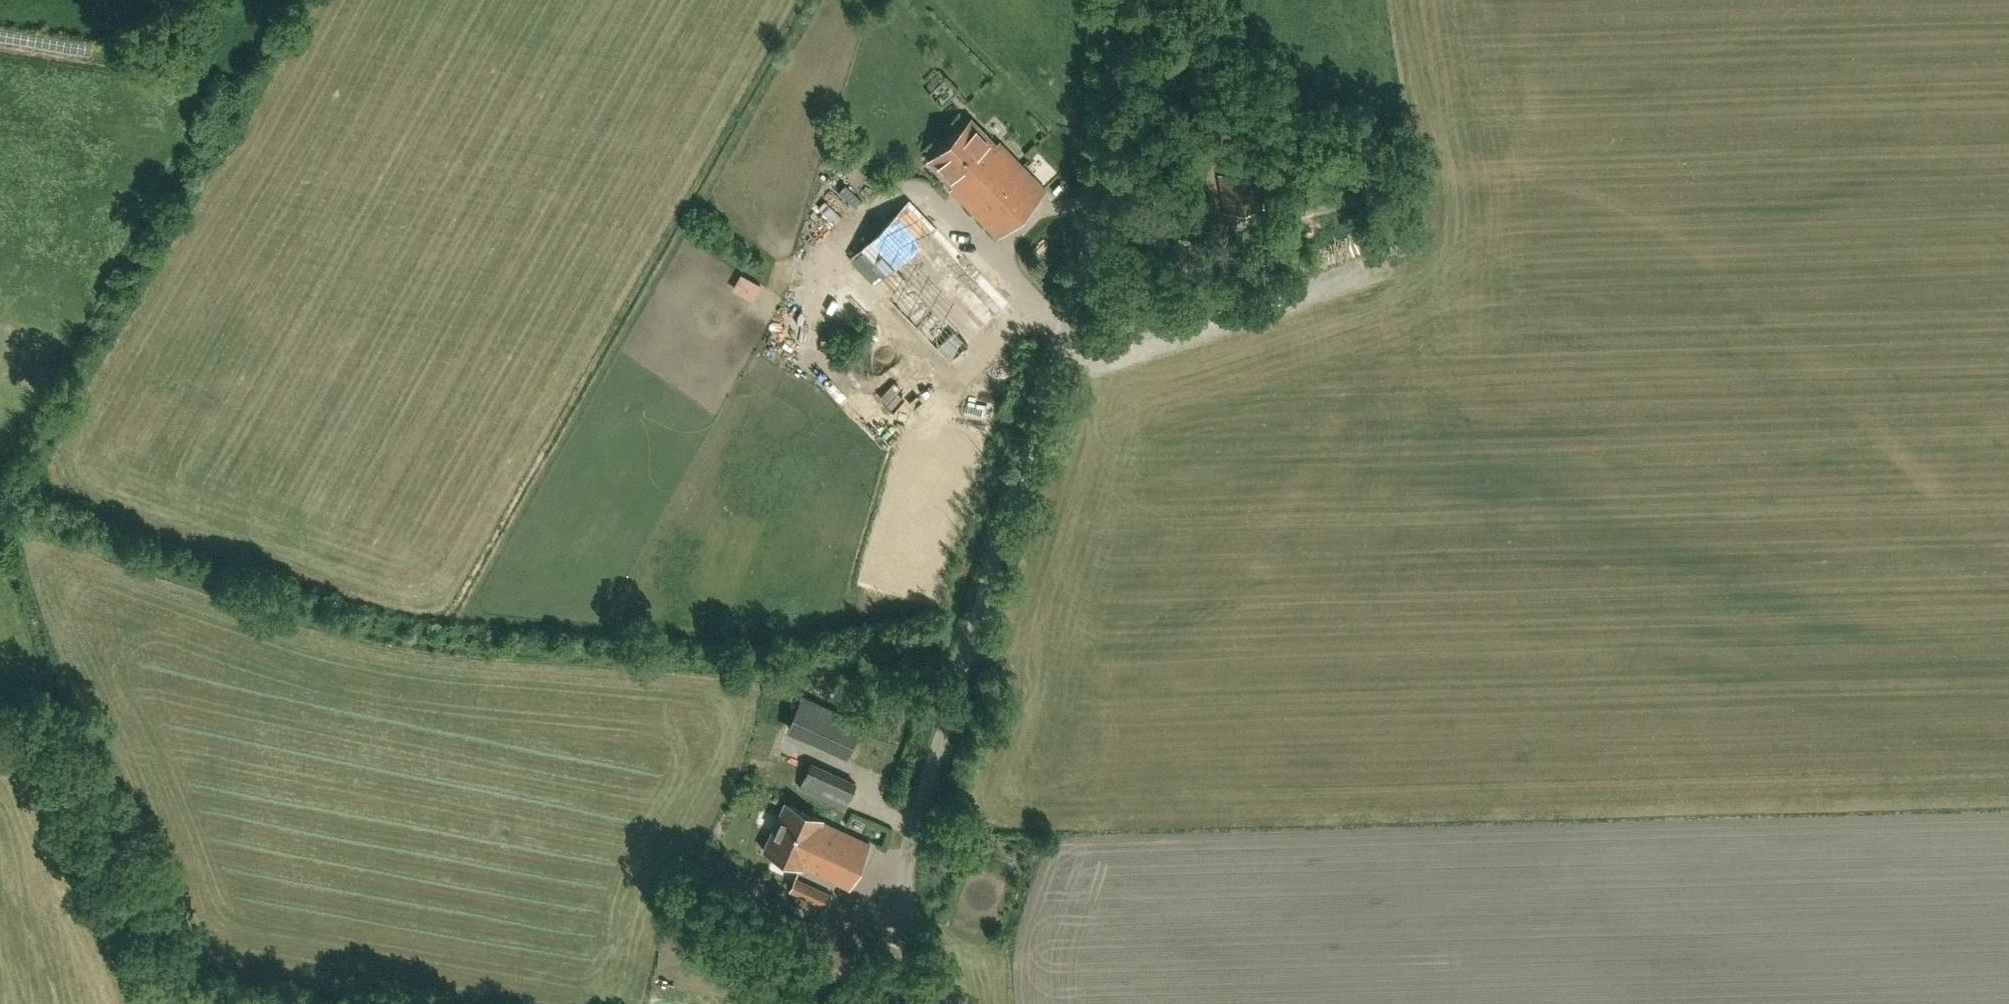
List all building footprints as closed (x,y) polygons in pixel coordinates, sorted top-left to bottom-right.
[(996,237),(1045,189),(999,141),(996,144),(971,117),(927,160),(952,186),(950,189),(996,237)] [(1223,212),(1265,207),(1265,206),(1259,168),(1218,173),(1223,211),(1223,212)] [(843,257),(949,360),(1012,296),(906,193),(843,257)] [(800,698),(786,728),(845,755),(858,725),(800,698)] [(796,791),(845,804),(853,775),(804,761),(796,791)] [(784,803),(763,850),(800,867),(800,866),(817,874),(848,888),(856,871),(861,860),(869,843),(838,829),(822,821),(822,820),(784,803)] [(795,878),(789,890),(825,907),(831,895),(795,878)]
